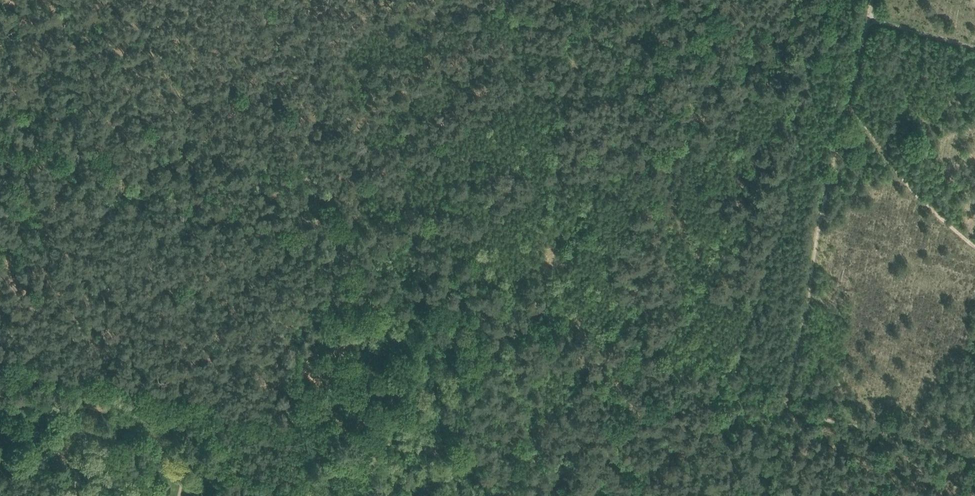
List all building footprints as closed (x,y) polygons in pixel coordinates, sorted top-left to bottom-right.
[(415,343),(410,347),(417,354),(421,349),(415,343)] [(260,417),(257,427),(273,431),(273,430),(281,431),(282,423),(275,422),(275,421),(260,417)]
